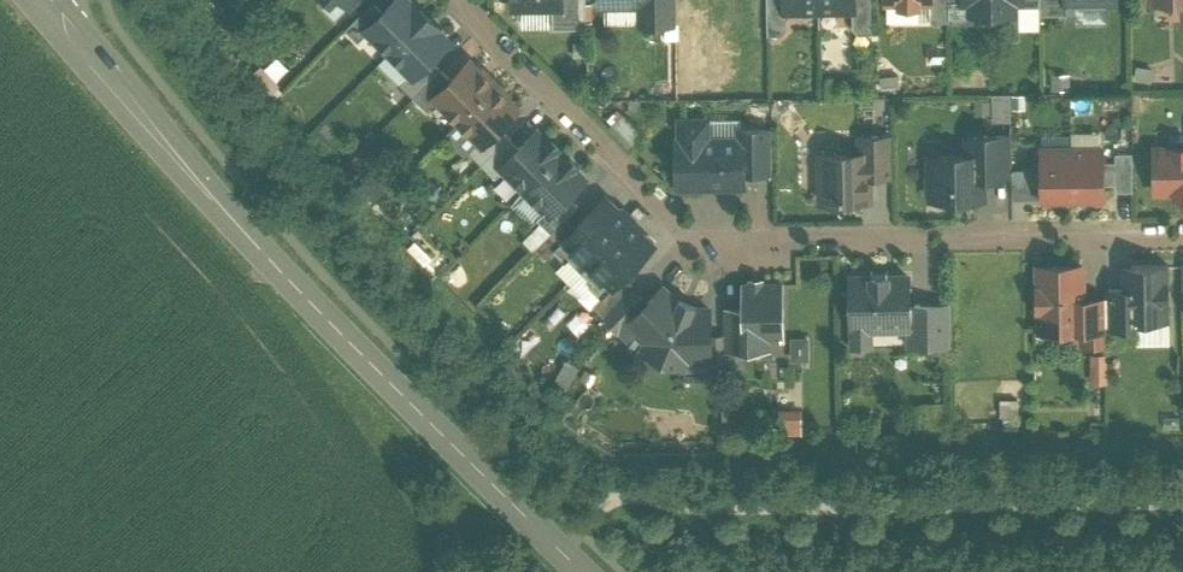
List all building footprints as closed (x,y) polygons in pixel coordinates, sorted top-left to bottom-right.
[(390,53),(426,17),(410,0),(395,0),(366,29),(390,53)] [(554,11),(554,0),(505,0),(505,12),(549,11),(554,11)] [(554,11),(549,11),(549,29),(580,28),(579,0),(554,0),(554,11)] [(592,9),(635,8),(635,28),(670,27),(670,0),(592,0),(592,9)] [(782,0),(766,0),(766,35),(782,35),(782,18),(782,0)] [(814,0),(782,0),(782,18),(815,17),(814,0)] [(815,17),(849,17),(848,0),(814,0),(815,17)] [(849,17),(849,35),(867,34),(866,0),(848,0),(849,17)] [(875,15),(934,14),(934,0),(875,0),(875,15)] [(987,0),(950,0),(951,11),(987,11),(987,0)] [(1023,0),(987,0),(987,11),(1023,10),(1023,0)] [(1061,0),(1038,0),(1038,16),(1061,16),(1061,9),(1061,0)] [(1061,9),(1115,8),(1115,0),(1061,0),(1061,9)] [(1143,7),(1177,7),(1177,23),(1182,23),(1182,0),(1143,0),(1143,7)] [(390,53),(414,76),(450,40),(426,17),(390,53)] [(495,84),(471,60),(435,97),(459,120),(495,84)] [(256,65),(245,75),(266,97),(277,86),(256,65)] [(518,107),(495,84),(459,120),(483,144),(518,107)] [(989,94),(990,119),(1009,118),(1008,93),(989,94)] [(697,121),(674,121),(674,193),(738,193),(738,174),(762,174),(761,130),(728,130),(728,151),(697,152),(697,121)] [(561,154),(537,130),(502,166),(526,190),(561,154)] [(855,156),(814,156),(813,207),(861,207),(861,183),(886,183),(886,139),(855,139),(855,156)] [(964,161),(925,161),(925,201),(970,200),(969,184),(995,184),(994,141),(964,141),(964,161)] [(1105,206),(1103,142),(1067,143),(1068,206),(1105,206)] [(1068,206),(1067,143),(1030,144),(1031,206),(1068,206)] [(1148,150),(1149,198),(1182,197),(1182,149),(1148,150)] [(585,178),(561,154),(526,190),(550,213),(585,178)] [(582,270),(629,222),(605,198),(554,249),(565,261),(569,257),(582,270)] [(653,244),(629,222),(582,270),(595,282),(591,286),(603,297),(653,244)] [(1165,260),(1109,262),(1111,326),(1167,324),(1165,260)] [(1094,267),(1027,267),(1027,343),(1093,344),(1094,267)] [(911,279),(847,280),(848,352),(866,351),(866,332),(905,332),(906,354),(944,353),(944,305),(911,306),(911,279)] [(768,350),(767,337),(785,336),(784,285),(743,286),(743,307),(744,350),(768,350)] [(612,306),(607,319),(629,340),(638,331),(628,322),(648,301),(632,286),(612,306)] [(664,359),(685,309),(663,287),(648,301),(628,322),(638,331),(648,341),(644,350),(664,359)] [(724,308),(725,335),(726,351),(744,350),(743,307),(724,308)] [(711,335),(710,309),(685,309),(664,359),(684,367),(688,358),(710,358),(711,358),(711,335)] [(725,335),(711,335),(711,358),(710,358),(710,366),(727,366),(726,351),(725,335)] [(803,360),(804,336),(786,336),(786,359),(803,360)] [(1088,382),(1106,381),(1105,351),(1086,352),(1088,382)] [(551,382),(565,388),(576,364),(562,358),(551,382)] [(775,432),(797,430),(796,409),(774,410),(775,432)]
